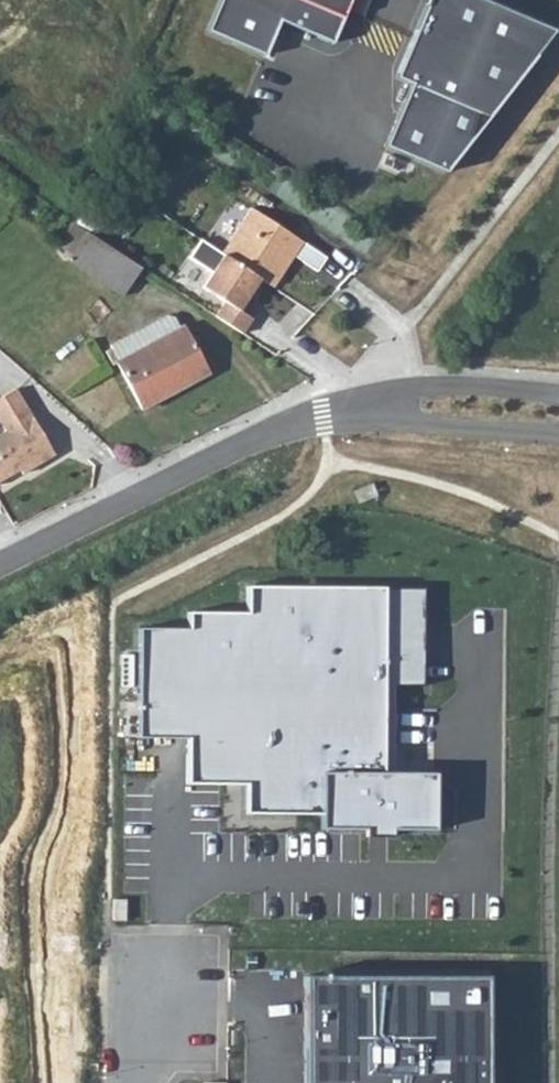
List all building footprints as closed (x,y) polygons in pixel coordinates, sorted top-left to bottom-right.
[(204,29),(256,51),(272,15),(333,41),(350,0),(217,0),(204,29)] [(496,0),(427,0),(395,74),(408,80),(381,142),(442,169),(555,26),(496,0)] [(247,206),(218,251),(256,276),(269,284),(298,240),(247,206)] [(76,225),(62,246),(74,255),(69,262),(125,297),(142,269),(76,225)] [(205,243),(184,276),(205,291),(197,304),(239,332),(249,317),(237,309),(256,276),(218,251),(205,243)] [(175,318),(165,314),(110,344),(119,360),(117,362),(142,407),(207,371),(182,326),(180,327),(175,318)] [(10,394),(0,400),(0,433),(2,436),(0,438),(0,485),(17,474),(20,479),(52,458),(10,394)] [(419,587),(247,585),(248,609),(188,609),(185,624),(136,626),(138,730),(196,731),(196,780),(252,781),(252,814),(323,814),(323,832),(363,832),(363,843),(398,843),(398,832),(443,832),(443,769),(394,769),(394,686),(420,686),(419,587)] [(491,979),(309,979),(310,1082),(491,1082),(491,979)]
